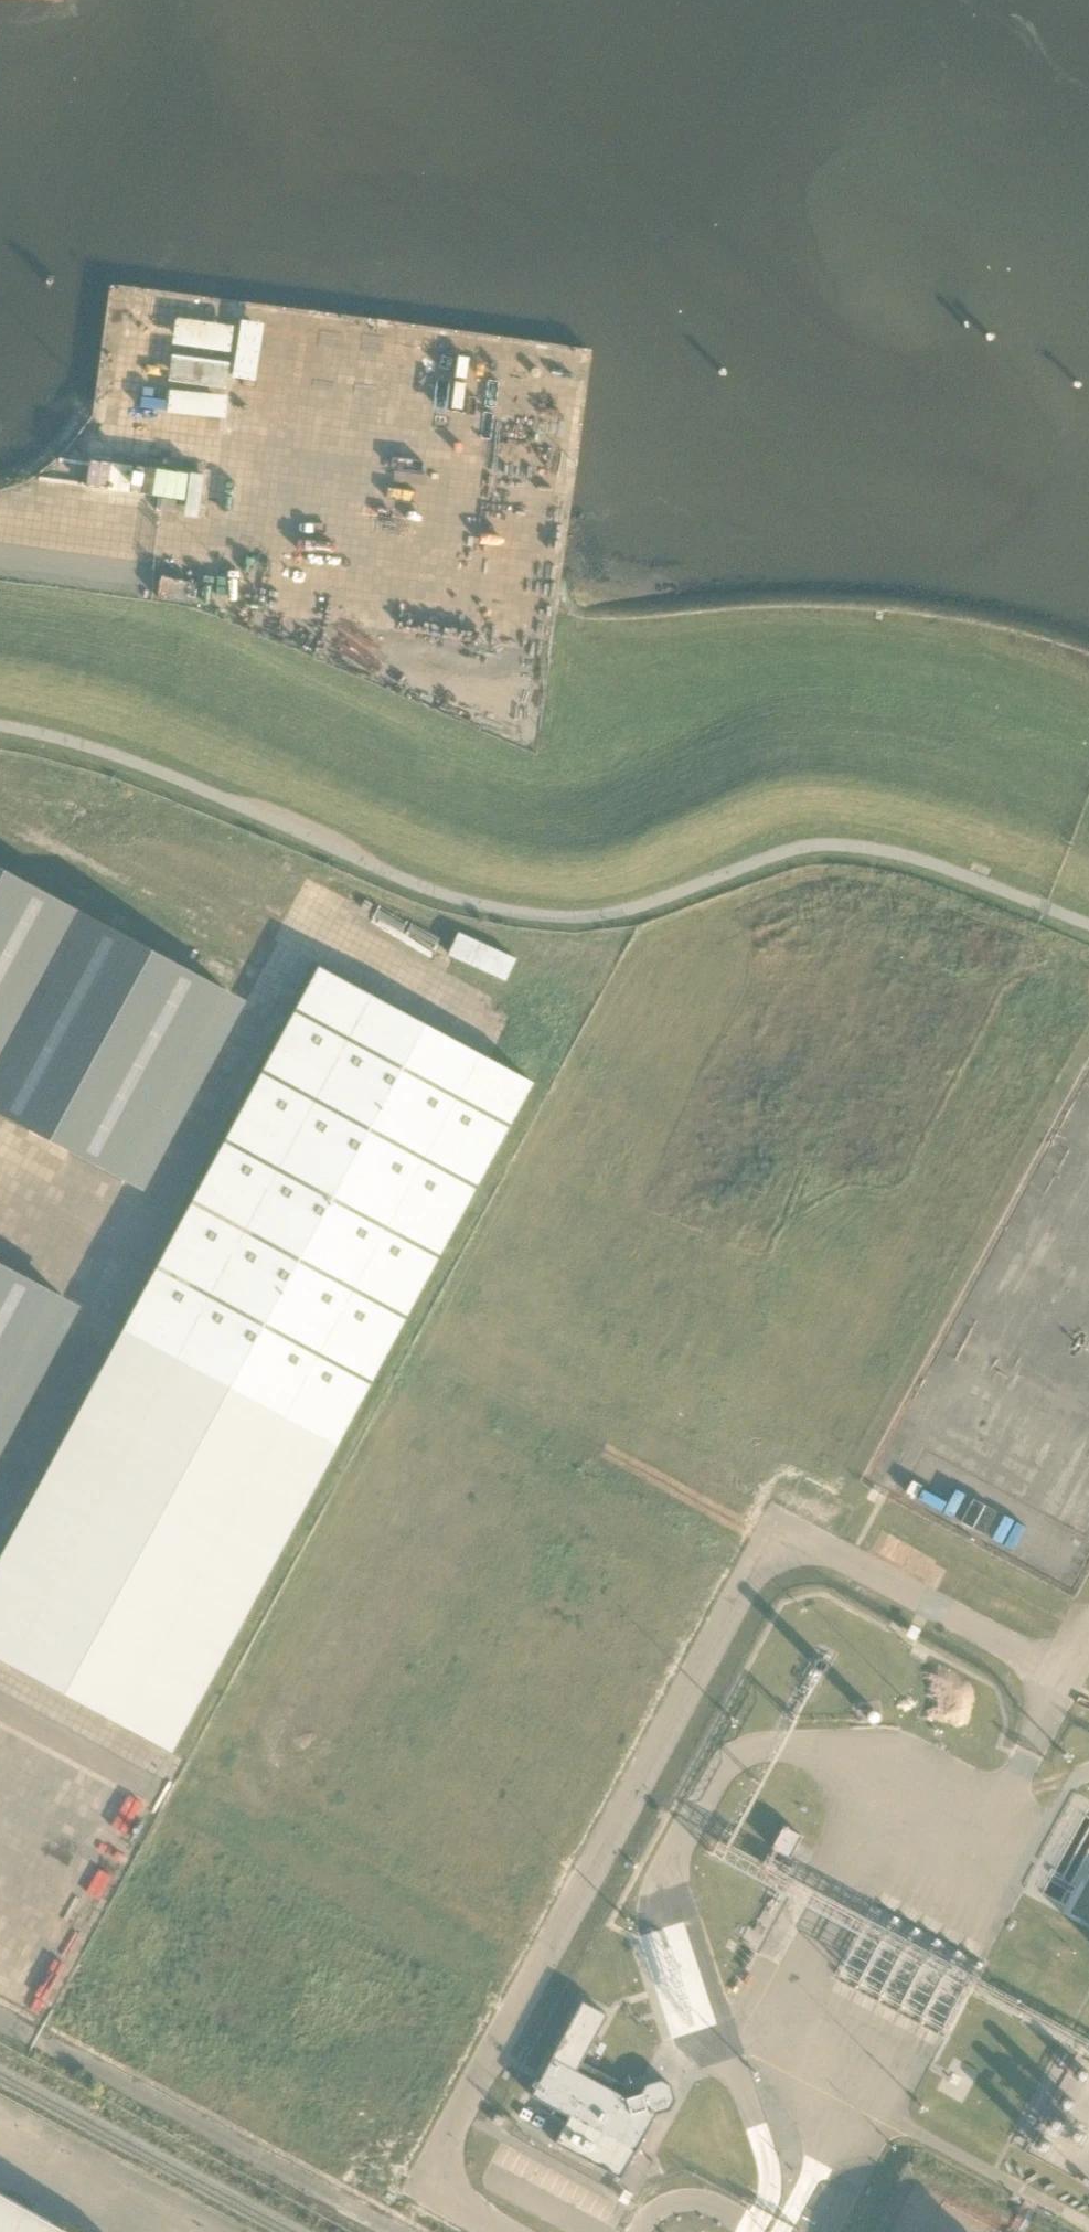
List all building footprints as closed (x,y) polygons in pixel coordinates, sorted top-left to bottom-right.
[(125,1181),(229,992),(0,867),(0,1114),(125,1181)] [(319,966),(0,1558),(0,1657),(173,1750),(533,1081),(319,966)] [(64,1296),(0,1261),(0,1414),(64,1296)] [(921,1462),(909,1486),(1005,1536),(1017,1512),(921,1462)] [(801,1836),(784,1826),(773,1847),(790,1856),(801,1836)] [(585,1998),(532,2096),(570,2117),(556,2143),(622,2179),(657,2114),(671,2110),(677,2100),(672,2085),(662,2079),(647,2084),(642,2093),(628,2097),(579,2070),(610,2012),(585,1998)] [(0,2192),(0,2231),(74,2231),(0,2192)]
